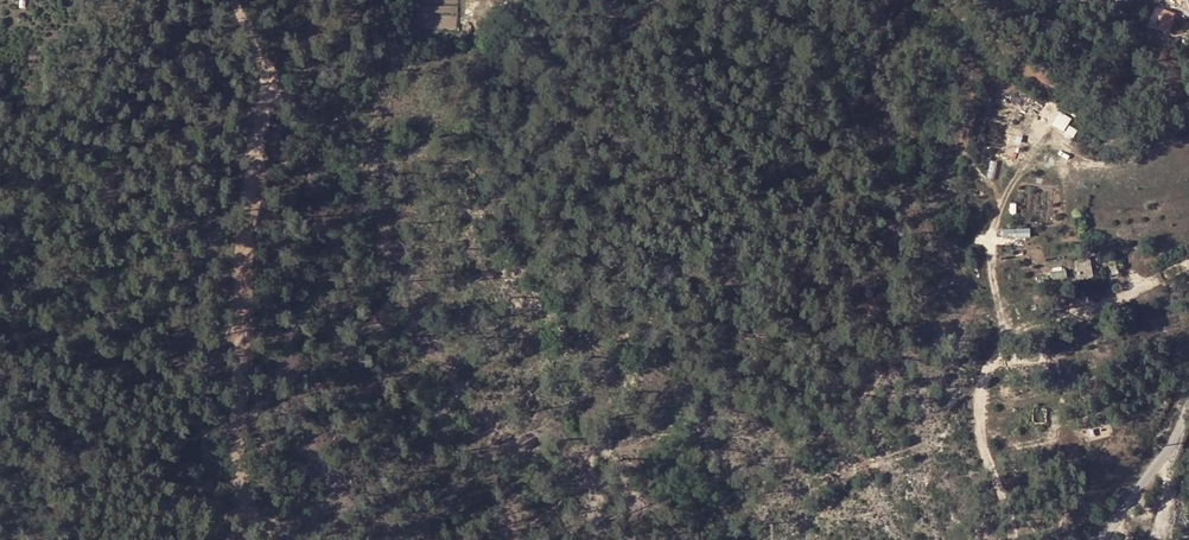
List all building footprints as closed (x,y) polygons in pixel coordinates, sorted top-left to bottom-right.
[(459,0),(423,0),(425,27),(460,25),(459,0)] [(1160,5),(1152,22),(1170,30),(1178,14),(1160,5)] [(1005,236),(1031,236),(1031,227),(1005,227),(1005,236)] [(1094,274),(1091,257),(1076,260),(1080,277),(1094,274)] [(868,288),(866,290),(866,292),(866,293),(867,295),(868,296),(871,296),(873,296),(874,294),(875,292),(874,290),(873,289),(872,288),(869,287),(868,288)]
